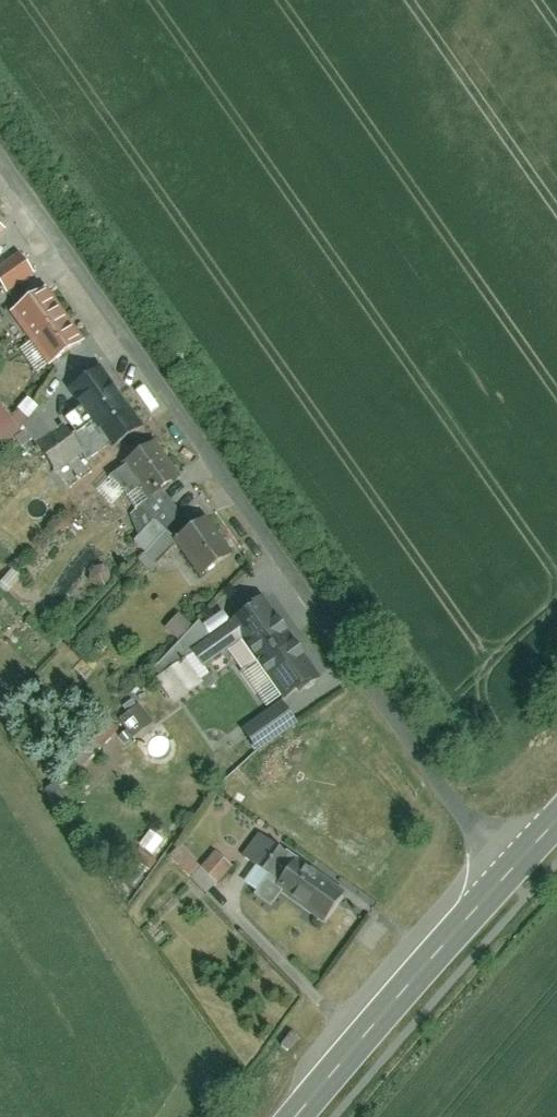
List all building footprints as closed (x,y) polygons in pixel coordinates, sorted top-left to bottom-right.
[(15,293),(42,273),(26,251),(0,271),(0,272),(15,293)] [(83,341),(48,289),(13,312),(48,364),(83,341)] [(112,447),(144,425),(102,367),(71,390),(112,447)] [(0,408),(0,439),(7,446),(45,409),(34,398),(17,415),(5,403),(0,408)] [(150,498),(181,477),(156,440),(125,462),(150,498)] [(232,554),(208,518),(175,541),(198,576),(232,554)] [(283,701),(319,677),(267,599),(192,648),(205,668),(244,642),(283,701)] [(170,629),(184,639),(196,624),(183,613),(170,629)] [(259,752),(298,724),(283,701),(243,729),(259,752)] [(142,705),(124,720),(138,736),(156,722),(142,705)] [(262,831),(246,856),(260,865),(249,883),(263,892),(289,847),(262,831)] [(206,867),(196,857),(185,870),(213,894),(237,866),(220,851),(206,867)] [(326,922),(343,896),(296,864),(279,890),(326,922)]
